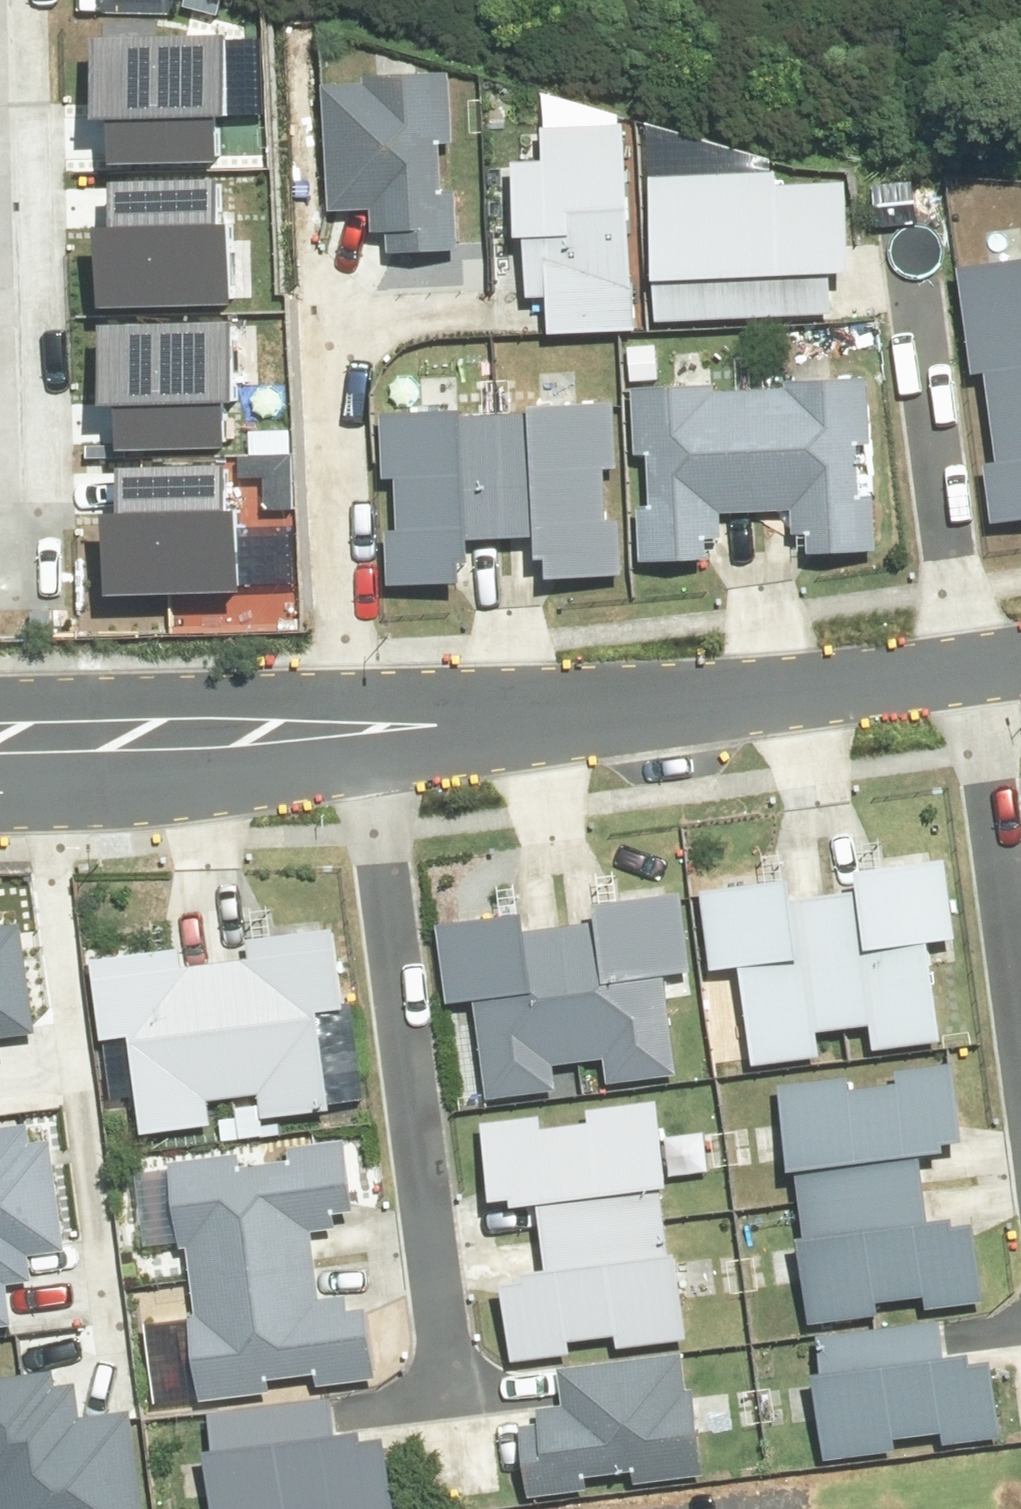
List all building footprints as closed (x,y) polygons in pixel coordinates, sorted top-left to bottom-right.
[(231,31),(106,35),(107,83),(136,82),(138,145),(215,143),(214,103),(233,102),(231,31)] [(471,76),(336,84),(344,213),(374,211),(377,261),(482,255),(471,76)] [(560,167),(526,167),(527,292),(560,292),(560,331),(657,330),(656,125),(560,126),(560,167)] [(110,238),(112,286),(236,283),(234,212),(216,212),(215,172),(137,174),(139,237),(110,238)] [(838,178),(678,179),(679,312),(838,312),(838,178)] [(966,261),(980,375),(992,373),(1002,450),(987,452),(996,528),(1020,525),(1020,254),(966,261)] [(235,319),(111,322),(112,371),(140,370),(142,433),(220,431),(219,390),(237,389),(235,319)] [(658,511),(659,560),(737,558),(737,541),(752,541),(751,515),(812,513),(813,537),(823,537),(824,552),(894,550),(893,498),(881,498),(879,446),(891,445),(889,380),(806,383),(806,393),(744,395),(743,382),(647,385),(650,454),(667,453),(668,511),(658,511)] [(397,532),(398,581),(477,579),(476,562),(491,562),(491,536),(552,534),(552,558),(562,558),(563,573),(634,571),(632,519),(620,519),(619,467),(631,467),(629,401),(545,404),(546,414),(483,416),(483,403),(387,406),(389,475),(406,474),(408,532),(397,532)] [(122,528),(123,577),(247,573),(246,503),(227,503),(226,462),(148,464),(150,528),(122,528)] [(813,870),(716,885),(728,962),(750,959),(765,1058),(837,1047),(834,1025),(883,1018),(887,1045),(957,1035),(941,931),(967,927),(956,853),(883,864),(885,880),(816,891),(813,870)] [(544,910),(448,924),(459,1002),(481,999),(496,1097),(569,1086),(566,1065),(614,1058),(618,1085),(688,1074),(672,970),(699,966),(687,892),(614,903),(617,920),(547,930),(544,910)] [(9,1067),(6,1031),(46,1027),(35,913),(0,916),(0,1067),(9,1067)] [(212,948),(115,963),(127,1040),(149,1037),(164,1135),(236,1124),(233,1103),(282,1096),(286,1123),(356,1113),(340,1008),(366,1005),(355,930),(282,941),(285,958),(215,968),(212,948)] [(862,1076),(794,1084),(821,1325),(899,1317),(897,1303),(930,1299),(932,1318),(999,1311),(989,1224),(932,1230),(923,1148),(968,1143),(959,1064),(915,1069),(917,1088),(864,1093),(862,1076)] [(683,1172),(672,1085),(599,1095),(601,1106),(553,1113),(551,1100),(497,1106),(508,1196),(529,1194),(530,1204),(560,1200),(568,1260),(541,1263),(543,1276),(516,1279),(526,1357),(596,1348),(594,1336),(625,1332),(626,1342),(708,1332),(696,1239),(684,1240),(675,1173),(683,1172)] [(26,1337),(21,1287),(43,1285),(40,1250),(80,1246),(69,1131),(0,1138),(0,1339),(26,1337)] [(252,1151),(182,1161),(193,1245),(201,1245),(210,1313),(199,1314),(211,1407),(293,1396),(291,1386),(321,1382),(323,1394),(394,1385),(383,1305),(356,1308),(355,1296),(328,1299),(318,1227),(340,1224),(338,1209),(363,1206),(354,1137),(303,1144),(305,1156),(254,1163),(252,1151)] [(952,1323),(828,1336),(841,1460),(911,1453),(910,1439),(954,1434),(955,1444),(1015,1438),(1007,1360),(987,1362),(986,1355),(956,1358),(952,1323)] [(555,1424),(531,1427),(540,1497),(603,1490),(602,1476),(648,1470),(650,1482),(719,1474),(708,1389),(698,1390),(694,1356),(573,1370),(577,1407),(553,1410),(555,1424)] [(8,1484),(10,1508),(161,1508),(153,1423),(78,1429),(72,1368),(0,1375),(0,1485),(8,1484)] [(215,1411),(227,1508),(346,1508),(348,1508),(349,1508),(416,1508),(408,1431),(348,1438),(343,1396),(215,1411)]
